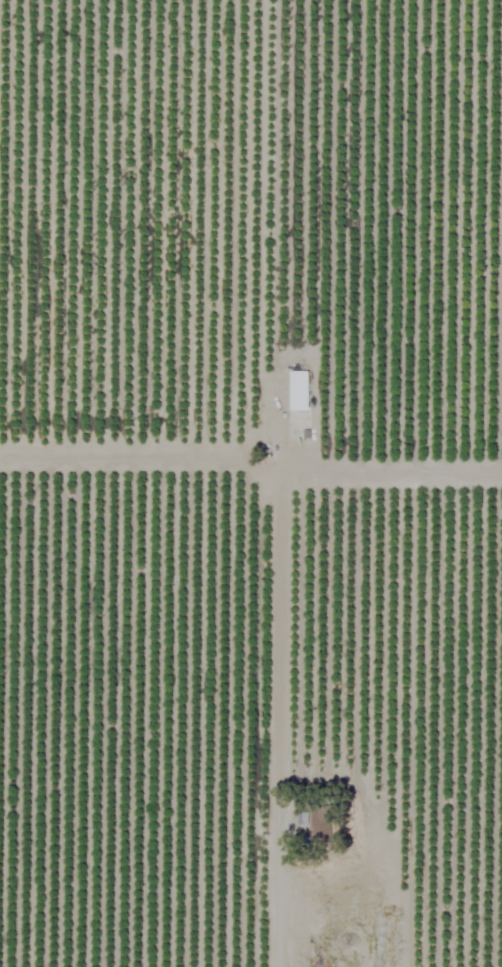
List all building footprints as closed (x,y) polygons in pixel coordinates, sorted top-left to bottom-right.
[(308,840),(327,841),(328,806),(309,806),(308,840)]
